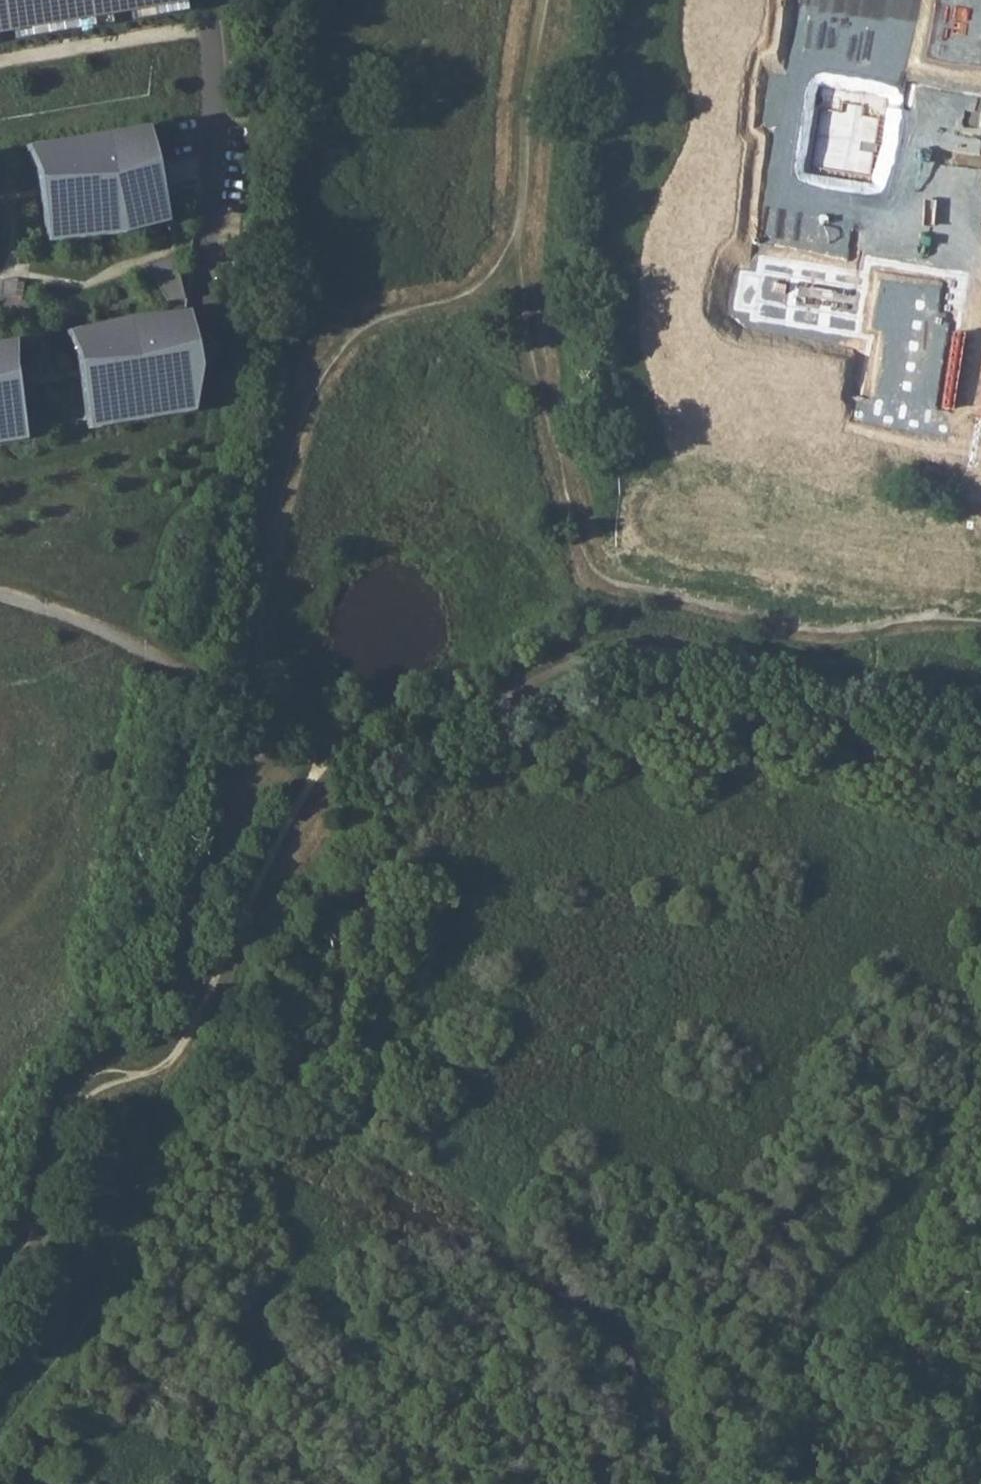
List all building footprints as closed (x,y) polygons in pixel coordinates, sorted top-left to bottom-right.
[(184,19),(181,0),(0,0),(0,49),(184,19)] [(726,330),(860,351),(847,429),(956,446),(980,291),(980,0),(779,0),(726,330)] [(36,191),(45,247),(124,238),(168,227),(157,176),(147,128),(23,150),(33,171),(35,184),(36,191)] [(174,255),(145,266),(164,302),(183,281),(174,255)] [(82,420),(85,436),(191,418),(188,363),(186,316),(63,338),(72,362),(74,374),(82,420)] [(25,445),(22,429),(13,382),(13,345),(0,346),(0,449),(25,445)]
